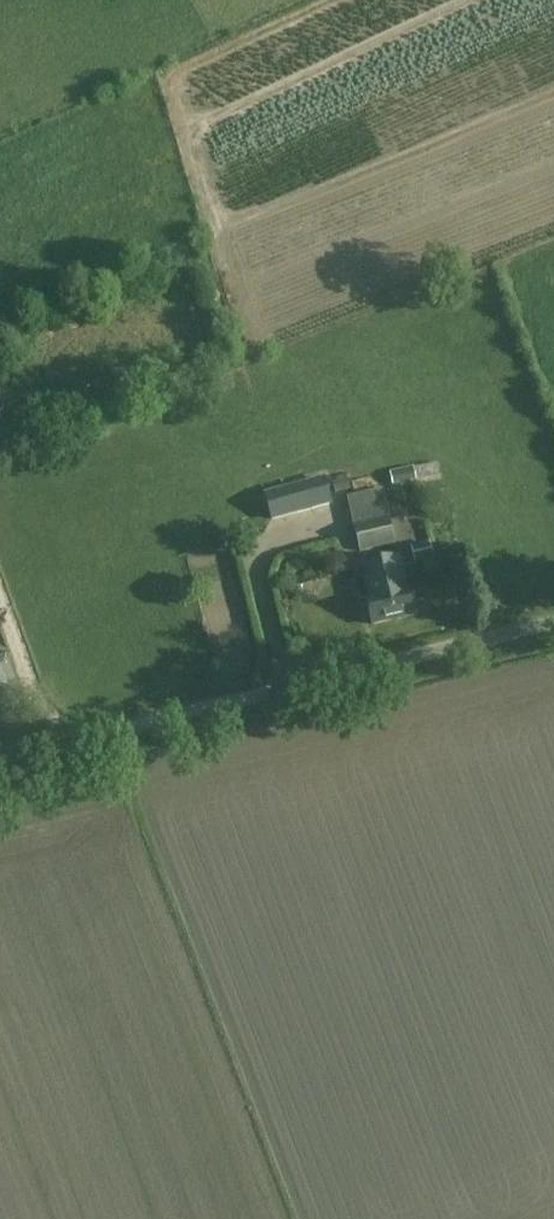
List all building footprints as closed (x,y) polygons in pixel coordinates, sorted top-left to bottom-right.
[(394,487),(405,534),(434,527),(422,480),(394,487)] [(267,495),(273,520),(313,509),(306,484),(267,495)] [(361,551),(395,543),(382,490),(348,498),(361,551)] [(411,588),(406,589),(398,558),(364,566),(371,598),(367,599),(373,625),(417,615),(411,588)] [(21,700),(6,657),(0,659),(0,707),(21,700)]
